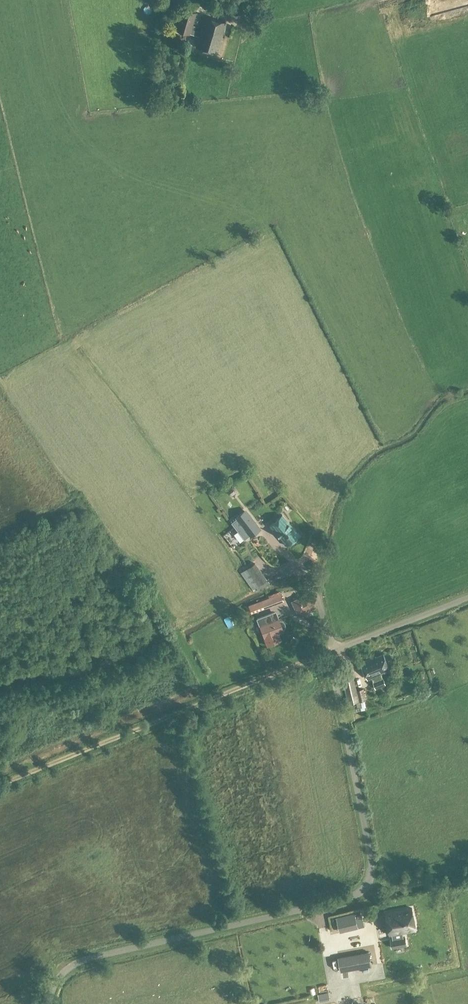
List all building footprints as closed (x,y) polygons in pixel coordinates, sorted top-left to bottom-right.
[(237,3),(233,3),(230,17),(239,19),(241,9),(248,11),(250,3),(238,0),(237,3)] [(189,34),(191,28),(195,13),(181,10),(175,30),(189,34)] [(200,31),(191,28),(189,34),(199,37),(196,47),(217,53),(226,23),(205,17),(200,31)] [(239,517),(234,522),(246,538),(252,534),(253,535),(260,529),(246,510),(238,516),(239,517)] [(300,536),(282,515),(270,526),(288,546),(300,536)] [(255,562),(240,573),(252,590),(267,580),(255,562)] [(281,594),(248,606),(251,615),(284,602),(281,594)] [(308,594),(291,602),(298,616),(315,608),(308,594)] [(272,614),(258,620),(265,638),(264,639),(267,647),(282,641),(279,633),(284,631),(283,629),(285,628),(286,627),(286,625),(286,623),(285,622),(283,621),(282,621),(280,621),(279,619),(274,621),(272,614)] [(382,674),(386,673),(385,671),(390,669),(384,654),(362,663),(369,679),(377,676),(379,681),(374,683),(376,689),(386,685),(382,674)] [(341,670),(348,704),(356,702),(358,709),(367,707),(365,701),(366,701),(364,689),(357,690),(352,668),(341,670)] [(391,934),(392,940),(406,937),(405,932),(415,930),(412,910),(387,914),(391,934)] [(358,926),(354,914),(337,918),(340,930),(358,926)] [(393,949),(407,946),(406,937),(392,940),(391,940),(393,949)] [(339,958),(341,971),(372,966),(369,952),(339,958)]
